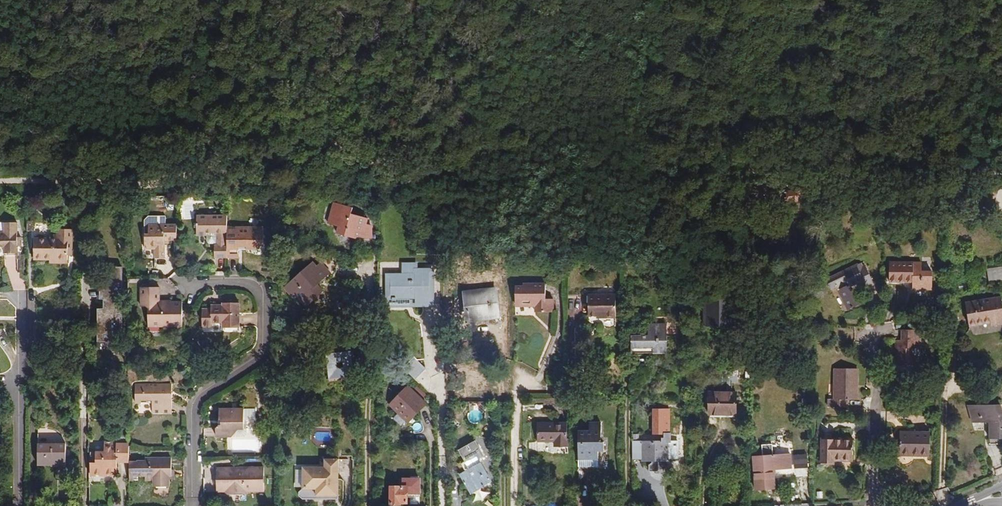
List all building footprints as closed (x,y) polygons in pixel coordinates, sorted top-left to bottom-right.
[(753,205),(760,205),(759,190),(752,190),(753,205)] [(359,240),(359,238),(363,227),(366,228),(367,224),(368,218),(351,214),(353,207),(334,202),(329,224),(339,227),(337,234),(359,240)] [(227,259),(227,226),(227,215),(197,215),(197,235),(205,236),(206,233),(207,233),(217,233),(217,244),(215,244),(215,259),(227,259)] [(4,248),(4,253),(19,253),(19,246),(19,242),(22,242),(22,238),(19,237),(18,222),(4,223),(4,232),(0,232),(0,248),(4,248)] [(363,227),(359,238),(372,239),(373,226),(367,224),(366,228),(363,227)] [(177,240),(177,225),(149,225),(149,234),(145,234),(145,249),(156,249),(155,258),(165,259),(165,249),(165,241),(177,240)] [(264,226),(227,226),(227,259),(240,259),(240,254),(239,254),(238,250),(238,247),(242,247),(242,250),(257,250),(257,244),(264,244),(264,226)] [(50,239),(35,238),(34,260),(50,260),(50,263),(69,263),(69,254),(74,254),(74,230),(57,229),(57,235),(50,235),(50,239)] [(217,233),(207,233),(207,241),(208,243),(210,244),(215,244),(217,244),(217,233)] [(327,276),(317,265),(314,261),(288,284),(296,293),(296,294),(307,307),(320,295),(314,288),(319,284),(327,276)] [(322,262),(317,265),(327,276),(332,272),(322,262)] [(856,264),(825,279),(831,291),(836,288),(848,311),(862,304),(852,286),(864,281),(866,287),(874,283),(864,262),(857,266),(856,264)] [(922,263),(890,263),(889,281),(913,282),(913,289),(932,289),(933,272),(922,272),(922,263)] [(989,285),(1001,283),(1001,264),(986,266),(989,285)] [(414,301),(414,307),(435,307),(435,268),(414,268),(414,273),(386,273),(386,301),(414,301)] [(105,309),(103,309),(103,320),(104,340),(118,339),(118,329),(123,329),(123,309),(117,309),(117,300),(123,300),(123,291),(117,291),(117,287),(123,287),(123,269),(108,269),(108,279),(103,279),(103,300),(105,300),(105,309)] [(515,305),(535,305),(535,313),(553,312),(553,299),(546,299),(546,283),(523,283),(523,286),(516,286),(515,305)] [(296,293),(288,284),(283,288),(291,298),(296,293)] [(324,291),(319,284),(314,288),(320,295),(324,291)] [(183,326),(183,302),(160,301),(160,287),(142,287),(142,306),(150,306),(149,326),(183,326)] [(495,290),(465,293),(468,320),(498,317),(495,290)] [(616,294),(589,295),(588,315),(594,315),(595,318),(616,318),(616,294)] [(705,326),(735,326),(735,295),(705,295),(705,326)] [(990,323),(991,326),(1001,324),(1001,300),(1001,297),(965,302),(969,327),(990,323)] [(211,308),(203,308),(202,327),(212,328),(212,324),(223,324),(223,328),(241,328),(240,303),(222,303),(222,304),(211,304),(211,308)] [(906,329),(903,329),(903,340),(896,340),(896,365),(914,365),(915,348),(919,348),(919,330),(924,330),(924,320),(907,320),(906,329)] [(667,324),(648,324),(648,335),(631,336),(631,354),(667,353),(667,336),(680,336),(680,323),(667,324)] [(328,348),(331,376),(352,374),(349,346),(328,348)] [(413,377),(424,367),(414,358),(404,368),(413,377)] [(857,369),(835,368),(835,399),(829,399),(828,407),(848,408),(848,400),(857,400),(857,369)] [(136,403),(153,402),(153,413),(172,413),(172,384),(137,384),(136,403)] [(408,386),(389,405),(408,423),(427,404),(408,386)] [(710,415),(736,415),(736,392),(710,392),(710,415)] [(989,434),(989,439),(1001,439),(1001,411),(1000,405),(972,406),(971,415),(973,422),(989,422),(989,434)] [(232,437),(237,429),(245,429),(244,409),(219,409),(219,420),(221,420),(221,425),(219,425),(216,428),(216,437),(232,437)] [(666,434),(669,434),(670,421),(670,410),(658,410),(653,410),(653,434),(666,434)] [(578,431),(578,459),(597,459),(597,451),(603,451),(603,443),(601,443),(601,423),(590,422),(590,431),(578,431)] [(537,442),(555,441),(555,447),(568,447),(568,440),(568,423),(537,423),(537,442)] [(930,456),(930,433),(900,432),(899,455),(930,456)] [(38,443),(38,466),(66,466),(66,444),(60,444),(60,435),(38,436),(38,443)] [(833,465),(833,460),(853,460),(853,439),(822,439),(821,465),(833,465)] [(118,442),(105,442),(104,452),(96,452),(90,452),(90,462),(90,476),(117,476),(117,462),(128,462),(128,444),(118,444),(118,442)] [(475,442),(460,450),(467,462),(463,464),(466,470),(459,474),(470,493),(491,481),(478,458),(483,455),(475,442)] [(633,442),(632,459),(643,458),(643,461),(669,461),(669,458),(678,458),(678,442),(666,442),(639,442),(633,442)] [(790,468),(790,454),(773,456),(763,456),(754,457),(756,490),(775,488),(773,469),(790,468)] [(137,461),(129,461),(129,481),(137,481),(137,477),(145,477),(145,481),(153,481),(153,487),(170,487),(170,478),(173,478),(172,457),(145,457),(145,460),(138,460),(137,461)] [(324,496),(326,500),(338,499),(338,459),(324,459),(324,467),(302,468),(302,489),(299,493),(299,496),(302,500),(314,500),(316,496),(324,496)] [(216,492),(225,492),(225,495),(247,495),(247,491),(264,491),(264,467),(217,468),(216,492)] [(399,479),(399,487),(391,487),(390,505),(401,505),(401,503),(407,503),(407,498),(420,498),(420,479),(399,479)]
